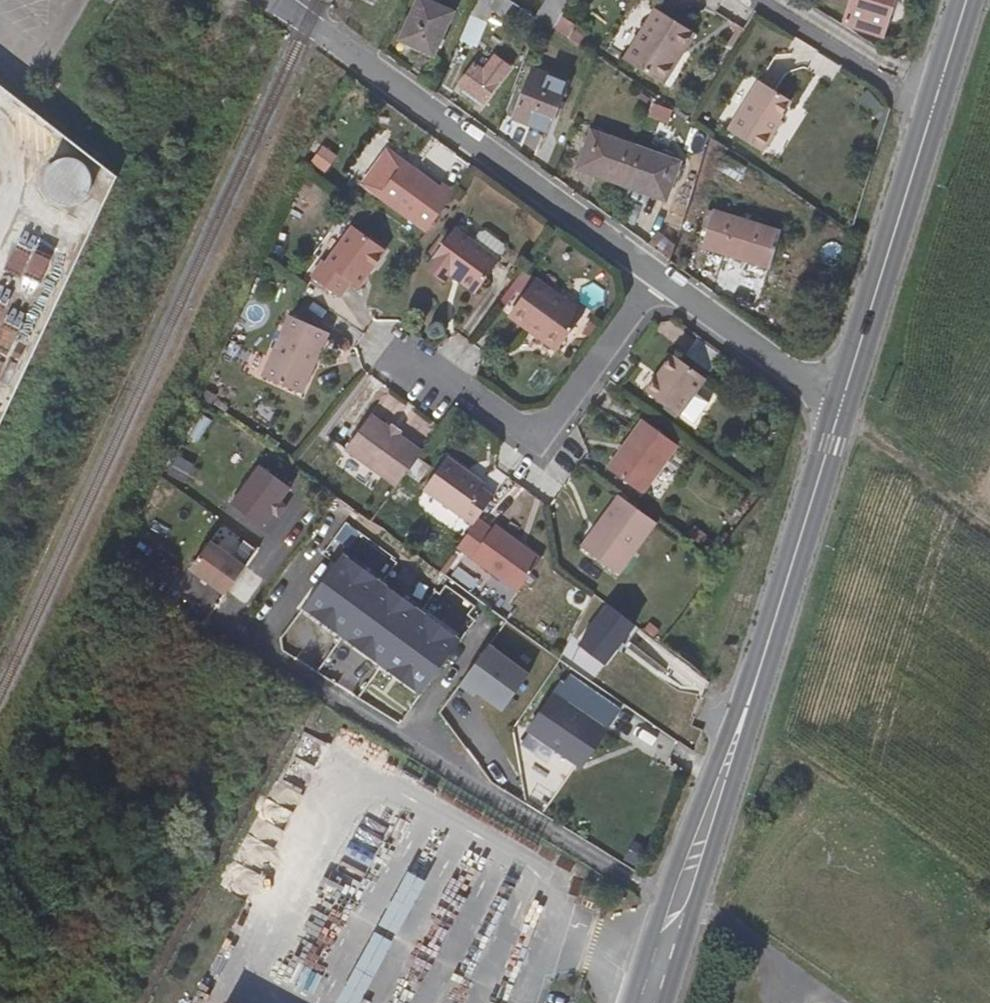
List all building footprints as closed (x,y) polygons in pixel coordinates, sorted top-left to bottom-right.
[(453,12),(426,0),(417,0),(397,43),(432,60),(453,12)] [(507,4),(501,0),(474,0),(467,20),(481,25),(486,11),(500,18),(507,4)] [(553,36),(577,0),(556,0),(538,26),(553,36)] [(896,0),(855,0),(853,5),(846,26),(883,38),(896,0)] [(662,89),(687,49),(693,39),(656,15),(624,65),(662,89)] [(485,106),(498,85),(474,68),(460,88),(485,106)] [(546,134),(566,82),(531,69),(510,119),(546,134)] [(777,126),(788,107),(756,87),(727,136),(760,157),(780,128),(777,126)] [(621,187),(634,149),(636,146),(588,128),(574,169),(621,187)] [(433,223),(462,184),(449,173),(443,180),(424,165),(393,141),(368,172),(433,223)] [(666,206),(680,163),(634,149),(621,187),(620,190),(666,206)] [(57,196),(91,183),(78,150),(44,163),(57,196)] [(747,272),(761,231),(712,215),(700,255),(747,272)] [(365,283),(390,248),(354,221),(340,241),(329,256),(325,252),(319,259),(312,269),(348,298),(362,281),(365,283)] [(491,275),(502,259),(477,239),(459,227),(429,265),(449,281),(453,276),(476,294),(491,275)] [(510,248),(510,244),(492,229),(486,229),(477,239),(502,259),(510,248)] [(449,281),(429,265),(424,271),(444,288),(449,281)] [(591,312),(543,275),(520,304),(551,329),(546,336),(563,349),(591,312)] [(551,329),(520,304),(514,312),(540,331),(546,336),(551,329)] [(323,356),(335,330),(294,312),(265,374),(307,394),(315,373),(323,356)] [(683,408),(712,371),(679,346),(649,383),(683,408)] [(402,481),(428,444),(409,432),(405,438),(392,429),(396,424),(374,408),(349,442),(402,481)] [(649,486),(686,438),(647,411),(611,457),(649,486)] [(409,432),(412,426),(401,418),(396,424),(392,429),(405,438),(409,432)] [(500,492),(490,483),(488,479),(452,453),(427,486),(477,524),(487,510),(500,492)] [(624,567),(662,516),(621,487),(584,537),(624,567)] [(465,541),(479,552),(502,521),(487,510),(477,524),(465,541)] [(549,551),(504,518),(502,521),(479,552),(525,585),(549,551)] [(424,686),(477,612),(449,592),(409,564),(350,521),(322,559),(368,592),(343,626),(424,686)] [(232,592),(252,564),(216,539),(196,568),(232,592)] [(592,647),(607,627),(590,614),(576,635),(592,647)] [(634,692),(655,663),(625,640),(602,668),(634,692)] [(492,642),(465,682),(480,692),(483,688),(509,706),(534,670),(492,642)] [(613,729),(581,706),(589,695),(565,679),(534,723),(537,726),(533,730),(570,756),(576,751),(591,761),(613,729)] [(399,929),(426,877),(404,866),(377,918),(399,929)] [(342,1002),(363,1002),(388,937),(370,930),(342,1002)] [(227,983),(214,1002),(257,1002),(227,983)]
